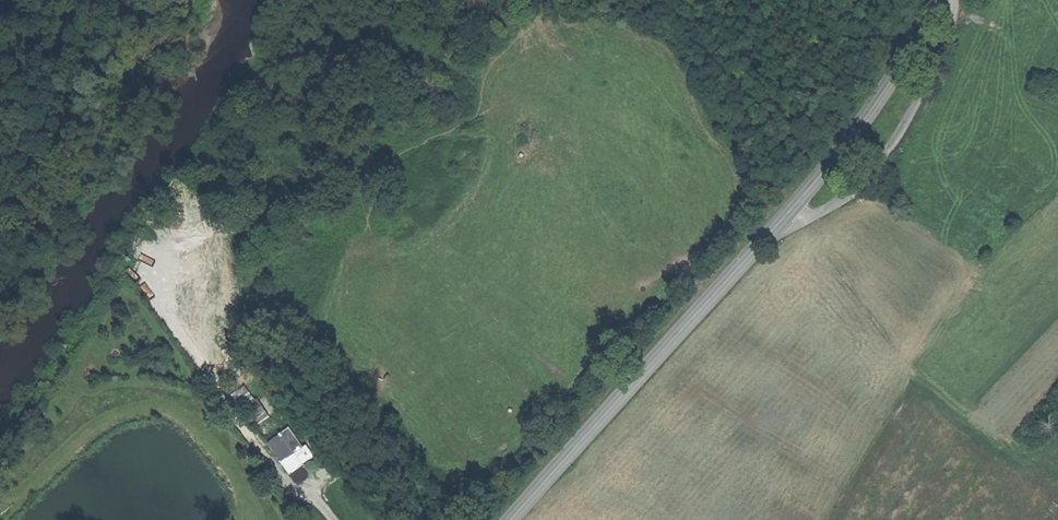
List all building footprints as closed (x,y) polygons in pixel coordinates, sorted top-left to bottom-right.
[(243,412),(247,418),(262,407),(258,401),(243,412)] [(254,429),(269,418),(262,407),(247,418),(254,429)] [(290,429),(269,444),(283,464),(294,456),(299,453),(304,450),(290,429)] [(298,461),(294,456),(283,464),(286,469),(298,461)]
